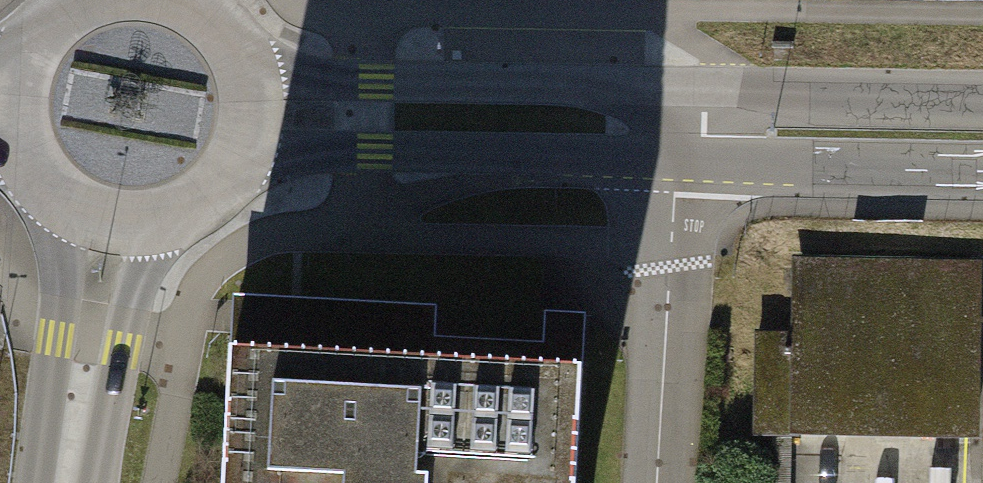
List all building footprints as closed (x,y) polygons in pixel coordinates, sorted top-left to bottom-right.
[(745,327),(745,433),(972,433),(972,255),(786,255),(786,327),(745,327)] [(223,482),(576,482),(582,368),(585,319),(544,316),(543,348),(538,348),(231,331),(230,349),(223,482)]
